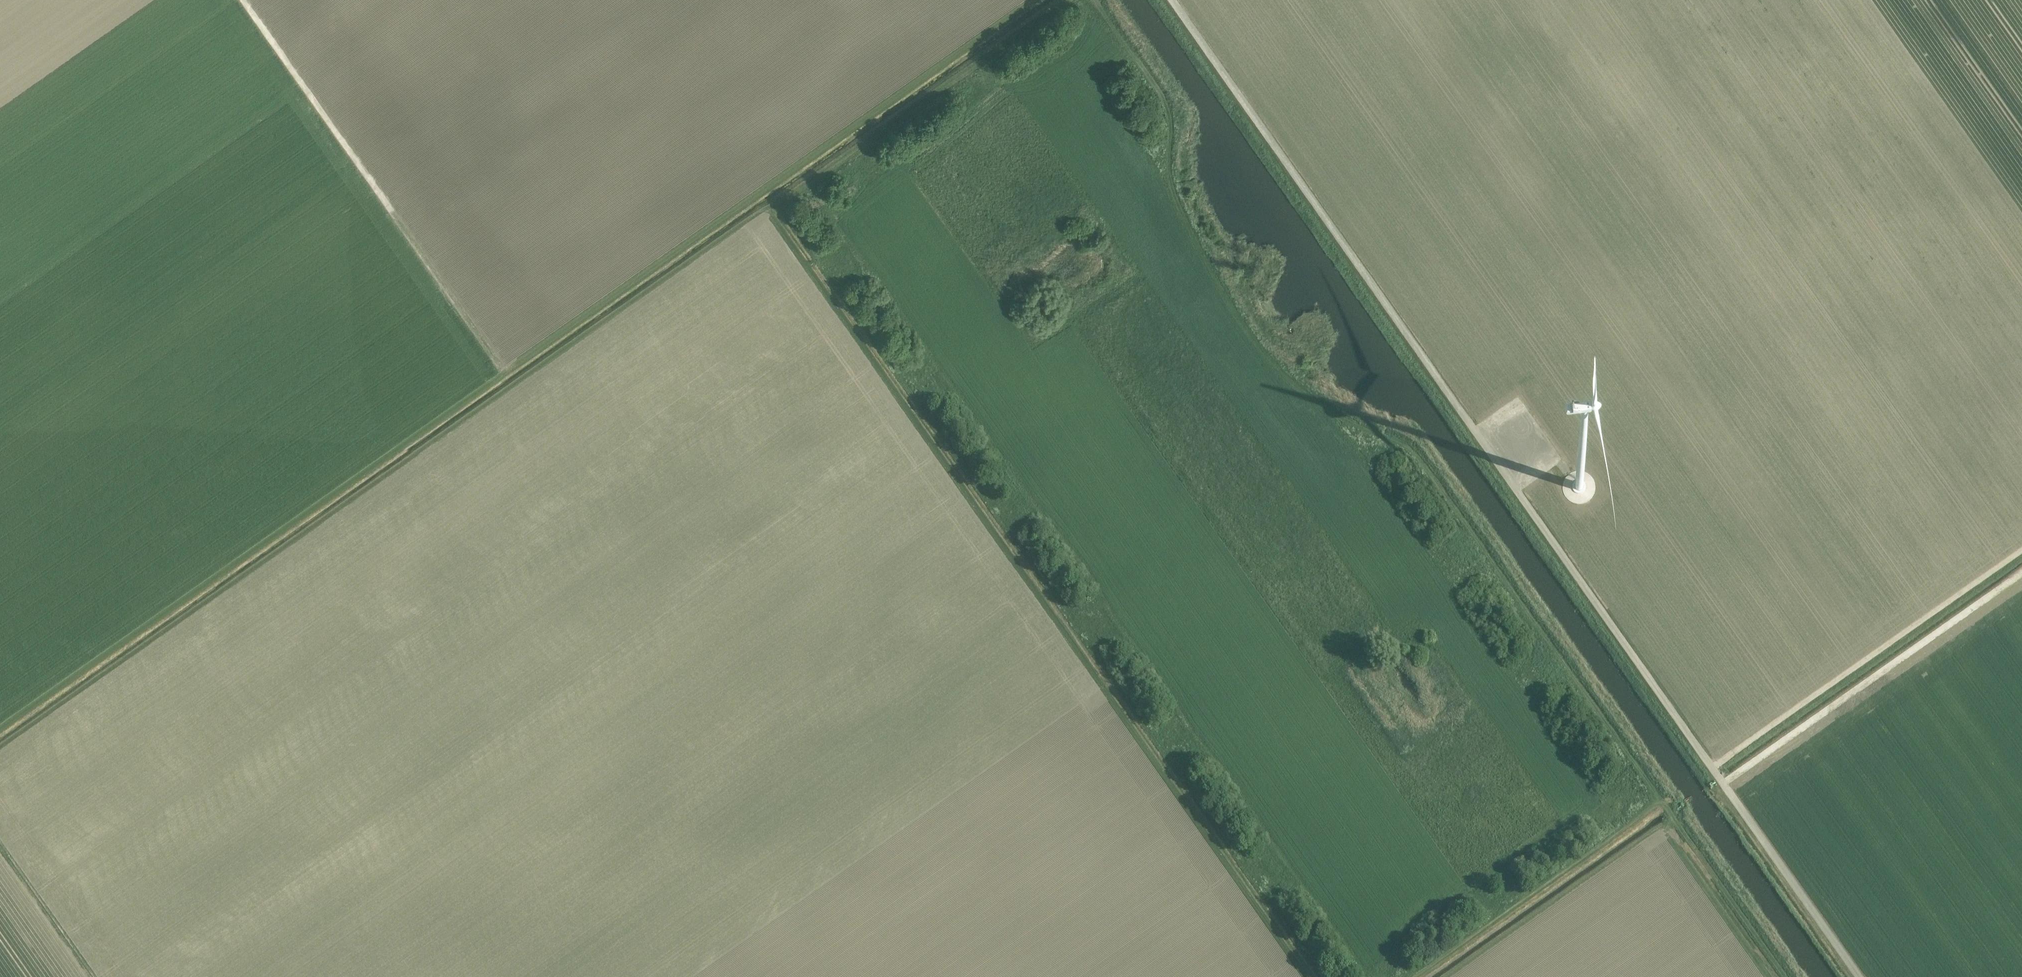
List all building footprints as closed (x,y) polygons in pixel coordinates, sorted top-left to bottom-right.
[(1574,487),(1574,488),(1575,489),(1575,490),(1576,491),(1577,492),(1578,492),(1579,492),(1580,492),(1581,491),(1582,491),(1582,490),(1583,490),(1583,489),(1583,488),(1583,487),(1583,486),(1583,485),(1582,484),(1581,483),(1580,483),(1579,483),(1578,483),(1577,483),(1576,484),(1575,484),(1575,485),(1575,486),(1574,487)]
